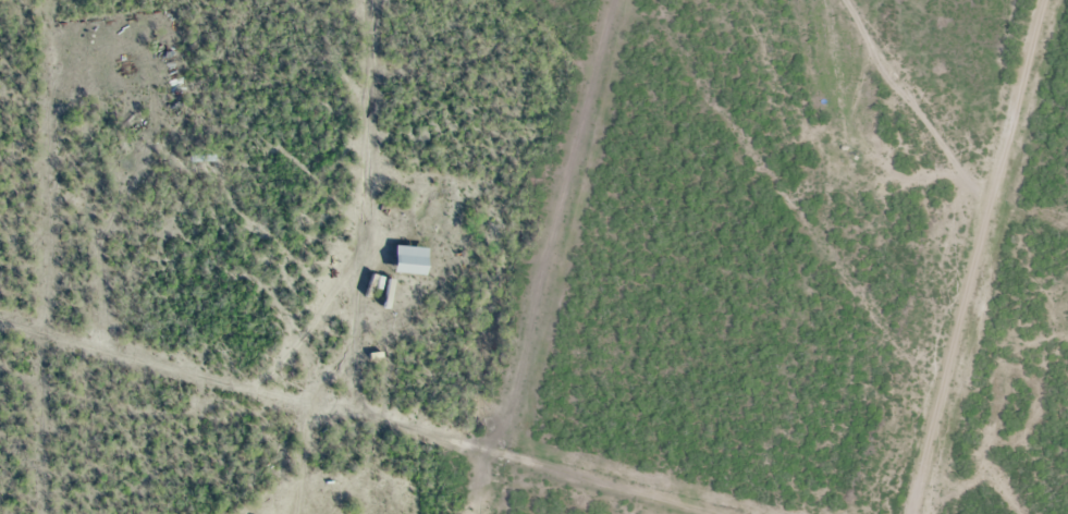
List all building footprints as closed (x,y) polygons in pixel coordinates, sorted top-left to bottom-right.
[(392,270),(394,242),(426,244),(423,271),(392,270)]
